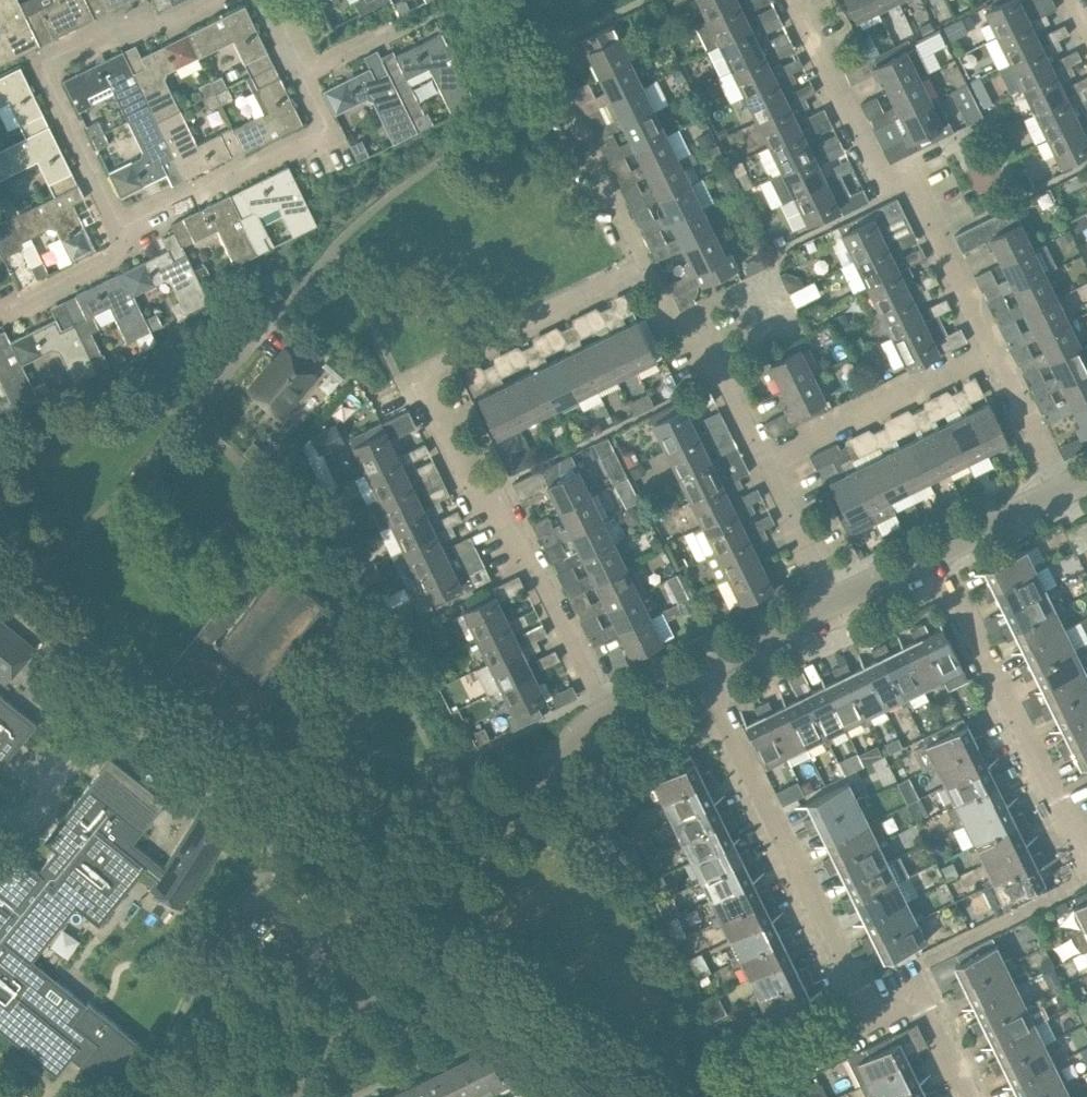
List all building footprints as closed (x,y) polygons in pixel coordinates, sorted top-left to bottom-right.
[(40,44),(26,15),(25,15),(18,0),(0,0),(0,22),(2,27),(0,28),(0,65),(41,45),(40,44)] [(40,44),(54,38),(95,18),(87,0),(56,0),(26,15),(40,44)] [(109,11),(132,0),(103,0),(109,11)] [(159,11),(182,0),(153,0),(159,11)] [(354,1),(361,14),(389,0),(356,0),(354,1)] [(394,3),(400,14),(410,9),(406,0),(400,0),(394,3)] [(752,27),(744,12),(759,4),(760,6),(772,0),(771,0),(745,0),(740,2),(708,18),(695,24),(708,49),(720,43),(719,42),(752,27)] [(708,18),(740,2),(739,0),(699,0),(708,18)] [(873,0),(839,0),(848,19),(856,15),(858,20),(878,10),(873,0)] [(898,0),(873,0),(878,10),(898,0)] [(998,37),(1030,21),(1021,1),(1022,0),(997,0),(996,0),(984,6),(986,10),(985,10),(998,37)] [(187,34),(199,57),(234,41),(251,76),(275,64),(246,5),(187,34)] [(986,43),(998,68),(1010,62),(1043,46),(1035,30),(1050,22),(1046,13),(1030,21),(998,37),(986,43)] [(720,75),(733,69),(774,49),(774,48),(766,32),(783,24),(779,15),(752,28),(752,27),(719,42),(720,43),(708,49),(720,75)] [(962,17),(944,26),(951,40),(969,31),(962,17)] [(934,29),(931,21),(919,27),(923,34),(934,29)] [(600,77),(632,61),(613,23),(554,52),(561,65),(584,54),(589,64),(593,62),(600,77)] [(930,34),(935,46),(945,41),(940,30),(930,34)] [(381,57),(395,84),(418,132),(434,124),(428,111),(425,113),(408,78),(430,67),(454,114),(477,103),(442,33),(395,56),(393,51),(381,57)] [(151,108),(158,121),(181,110),(166,79),(170,72),(199,57),(187,34),(142,56),(136,45),(124,51),(151,108)] [(972,49),(966,36),(952,43),(959,56),(972,49)] [(888,91),(929,71),(917,46),(913,48),(909,39),(845,70),(852,85),(874,73),(877,79),(881,76),(888,91)] [(1011,93),(1023,88),(1055,72),(1048,56),(1063,48),(1058,39),(1043,46),(1010,62),(998,68),(1011,93)] [(774,49),(733,69),(746,94),(786,74),(780,62),(771,67),(769,63),(796,50),(791,40),(774,48),(774,49)] [(395,143),(418,132),(395,84),(381,57),(378,49),(365,56),(370,68),(324,90),(335,114),(367,98),(374,100),(395,143)] [(64,80),(79,111),(93,105),(91,102),(113,91),(127,120),(151,108),(124,51),(124,50),(64,80)] [(612,101),(644,86),(632,61),(600,77),(607,91),(582,103),(587,114),(612,101)] [(268,111),(233,128),(244,150),(245,152),(304,124),(275,64),(251,76),(268,111)] [(1023,88),(1035,114),(1068,97),(1060,81),(1075,73),(1071,64),(1055,72),(1023,88)] [(49,126),(43,114),(44,113),(21,67),(0,77),(0,107),(9,102),(26,137),(49,126)] [(681,67),(673,71),(679,82),(687,78),(681,67)] [(793,71),(786,74),(746,94),(758,120),(790,105),(782,88),(797,81),(793,71)] [(876,128),(901,116),(933,100),(921,76),(929,71),(888,91),(896,105),(871,118),(876,128)] [(211,81),(216,93),(228,87),(223,75),(211,81)] [(216,93),(211,81),(210,80),(199,85),(205,98),(216,93)] [(624,126),(663,107),(662,106),(655,109),(644,86),(612,101),(619,115),(594,127),(599,138),(624,126)] [(234,98),(228,87),(216,93),(221,103),(222,104),(234,98)] [(1035,114),(1048,138),(1080,123),(1072,106),(1086,99),(1086,97),(1086,96),(1083,90),(1068,97),(1035,114)] [(758,120),(771,145),(802,130),(794,113),(810,106),(805,97),(816,92),(790,105),(758,120)] [(221,103),(216,93),(205,98),(210,108),(221,103)] [(954,131),(938,98),(933,100),(901,116),(908,130),(903,132),(905,137),(883,148),(890,162),(954,131)] [(984,117),(978,105),(963,112),(969,124),(984,117)] [(663,107),(624,126),(631,140),(606,152),(611,162),(636,150),(667,134),(660,119),(667,116),(663,107)] [(185,179),(158,121),(151,108),(127,120),(143,151),(141,157),(109,173),(121,196),(167,173),(173,185),(185,179)] [(158,121),(185,179),(233,156),(233,155),(243,150),(243,151),(244,150),(233,128),(232,126),(198,144),(181,110),(158,121)] [(771,145),(784,171),(815,155),(807,139),(833,126),(829,117),(802,130),(771,145)] [(92,137),(104,132),(98,121),(87,126),(92,137)] [(1045,158),(1055,153),(1060,165),(1064,163),(1068,170),(1086,160),(1086,136),(1080,123),(1065,130),(1048,138),(1038,143),(1045,158)] [(0,150),(0,180),(38,161),(49,184),(55,196),(78,184),(50,125),(49,126),(26,137),(0,150)] [(110,144),(104,132),(92,137),(98,149),(110,144)] [(697,138),(701,146),(713,141),(710,133),(697,138)] [(679,159),(667,134),(636,150),(643,164),(618,176),(623,186),(648,174),(679,159)] [(370,155),(362,140),(351,145),(358,161),(370,155)] [(709,144),(716,159),(724,155),(717,141),(709,144)] [(815,155),(784,171),(771,177),(784,202),(796,196),(827,181),(819,165),(846,152),(841,142),(815,155)] [(732,148),(726,151),(731,161),(741,156),(737,148),(732,148)] [(660,199),(691,183),(679,159),(648,174),(655,188),(629,200),(635,211),(660,199)] [(231,195),(243,218),(259,253),(271,247),(266,236),(269,234),(258,211),(278,201),(294,236),(318,225),(289,166),(242,189),(243,190),(231,195)] [(730,166),(717,173),(722,182),(735,176),(730,166)] [(851,194),(841,174),(827,181),(796,196),(809,221),(841,206),(845,214),(870,201),(863,188),(851,194)] [(747,175),(743,175),(737,178),(743,191),(753,186),(747,175)] [(703,207),(691,183),(660,199),(667,212),(641,225),(646,235),(672,223),(703,207)] [(55,196),(24,211),(20,213),(8,219),(0,223),(0,253),(2,258),(23,247),(21,242),(51,227),(57,230),(73,261),(96,250),(74,204),(85,198),(78,184),(55,196)] [(259,253),(243,218),(231,195),(231,194),(184,217),(184,218),(172,224),(175,232),(183,247),(218,230),(236,265),(259,253)] [(855,259),(887,244),(878,225),(904,212),(897,198),(871,211),(874,218),(842,234),(839,226),(826,232),(830,240),(843,234),(855,259)] [(2,207),(8,219),(20,213),(15,201),(2,207)] [(1002,263),(1034,248),(1013,206),(954,235),(963,252),(985,241),(990,251),(995,249),(1002,263)] [(684,247),(715,232),(703,207),(672,223),(678,237),(653,249),(658,259),(684,247)] [(664,236),(660,229),(646,235),(644,235),(648,244),(664,236)] [(855,259),(867,285),(900,269),(892,253),(918,240),(914,231),(887,244),(855,259)] [(200,283),(194,270),(183,247),(175,232),(163,238),(168,249),(123,271),(134,295),(166,279),(172,281),(187,312),(209,302),(200,283)] [(690,289),(702,284),(738,267),(731,252),(726,255),(715,232),(684,247),(690,261),(686,263),(691,273),(668,284),(674,297),(679,308),(696,300),(690,289)] [(1059,236),(1062,243),(1073,239),(1069,232),(1059,236)] [(783,236),(773,240),(777,247),(786,243),(783,236)] [(1014,288),(1046,272),(1034,248),(1002,263),(1009,278),(984,290),(989,301),(1014,288)] [(765,267),(762,261),(755,259),(747,262),(745,269),(748,276),(765,267)] [(49,273),(43,261),(32,267),(37,279),(49,273)] [(194,270),(200,283),(213,276),(207,264),(194,270)] [(927,287),(938,282),(933,272),(923,276),(921,282),(912,279),(913,275),(909,265),(900,269),(867,285),(880,310),(927,287)] [(145,318),(134,295),(123,271),(75,294),(82,307),(69,314),(74,323),(97,371),(109,365),(104,353),(102,354),(91,333),(100,329),(93,315),(110,306),(128,342),(140,335),(151,330),(145,318)] [(780,274),(788,291),(804,284),(801,277),(786,272),(780,274)] [(1046,272),(1014,288),(1021,302),(996,315),(1001,325),(1026,313),(1026,312),(1057,296),(1046,272)] [(927,287),(880,310),(892,336),(925,320),(917,304),(932,297),(927,287)] [(1026,312),(1026,313),(1033,326),(1008,339),(1013,349),(1038,337),(1070,322),(1057,296),(1026,312)] [(606,322),(618,316),(612,305),(601,311),(606,322)] [(158,312),(145,318),(151,330),(163,324),(158,312)] [(834,317),(840,330),(848,326),(841,314),(834,317)] [(925,320),(892,336),(905,362),(906,362),(909,369),(967,341),(961,327),(946,335),(942,333),(944,326),(938,314),(925,320)] [(618,316),(606,322),(611,333),(617,330),(636,369),(657,359),(638,320),(623,327),(618,316)] [(11,341),(23,364),(54,349),(59,351),(75,382),(97,371),(74,323),(62,329),(57,318),(11,341)] [(1070,322),(1038,337),(1045,351),(1020,363),(1025,374),(1050,361),(1082,346),(1070,322)] [(567,341),(578,335),(573,324),(562,330),(567,341)] [(16,411),(40,399),(35,389),(34,387),(25,370),(23,364),(11,341),(5,329),(0,332),(0,379),(16,411)] [(598,340),(617,379),(636,369),(617,330),(611,333),(598,340)] [(597,388),(617,379),(598,340),(584,346),(578,335),(567,341),(573,352),(578,349),(597,388)] [(847,340),(853,353),(862,348),(856,336),(847,340)] [(886,338),(863,348),(870,365),(874,363),(880,378),(900,370),(886,338)] [(523,349),(528,360),(539,355),(534,344),(523,349)] [(1050,361),(1057,375),(1032,387),(1037,398),(1062,386),(1086,373),(1086,357),(1082,346),(1050,361)] [(317,376),(285,348),(248,390),(280,417),(317,376)] [(559,359),(578,398),(597,388),(578,349),(573,352),(559,359)] [(775,375),(783,390),(814,374),(804,354),(773,369),(767,356),(739,370),(746,384),(768,373),(771,378),(775,375)] [(558,408),(578,398),(559,359),(544,366),(539,355),(528,360),(533,371),(539,368),(558,408)] [(330,356),(323,364),(341,381),(348,372),(330,356)] [(489,365),(483,368),(489,379),(500,374),(495,363),(489,365)] [(519,378),(539,417),(558,408),(539,368),(533,371),(519,378)] [(1074,410),(1086,403),(1086,373),(1062,386),(1069,399),(1044,411),(1049,422),(1074,410)] [(519,427),(539,417),(519,378),(505,385),(500,374),(489,379),(494,390),(500,388),(519,427)] [(814,374),(783,390),(790,404),(785,406),(788,412),(765,423),(772,436),(828,409),(824,400),(826,399),(814,374)] [(45,382),(34,387),(35,389),(40,399),(51,394),(45,382)] [(668,448),(698,433),(689,414),(715,400),(709,387),(651,415),(668,448)] [(500,388),(494,390),(480,397),(499,437),(519,427),(500,388)] [(958,404),(969,399),(963,388),(952,393),(958,404)] [(649,395),(629,404),(634,415),(654,406),(649,395)] [(969,399),(958,404),(963,415),(969,413),(989,451),(1008,442),(989,403),(974,410),(969,399)] [(1074,410),(1081,424),(1076,426),(1086,448),(1086,447),(1086,403),(1074,410)] [(913,413),(918,424),(930,418),(924,407),(913,413)] [(386,430),(354,446),(367,472),(399,456),(391,439),(417,426),(409,410),(382,423),(386,430)] [(950,422),(969,461),(989,451),(969,413),(963,415),(950,422)] [(622,421),(620,417),(614,415),(611,416),(615,424),(622,421)] [(949,471),(969,461),(950,422),(935,429),(930,418),(918,424),(924,435),(929,432),(949,471)] [(323,452),(347,441),(338,424),(303,441),(319,474),(331,468),(323,452)] [(603,430),(601,426),(594,424),(591,426),(595,434),(603,430)] [(668,448),(680,474),(711,459),(703,442),(718,435),(714,426),(698,433),(668,448)] [(879,443),(890,437),(885,426),(874,432),(879,443)] [(910,442),(929,481),(949,471),(929,432),(924,435),(910,442)] [(594,443),(601,458),(615,451),(608,437),(594,443)] [(910,490),(929,481),(910,442),(896,448),(890,437),(879,443),(885,454),(890,451),(910,490)] [(425,443),(399,456),(367,472),(379,497),(412,482),(403,465),(430,452),(425,443)] [(838,458),(840,462),(851,457),(846,446),(840,448),(838,443),(810,456),(816,469),(838,458)] [(737,446),(711,459),(680,474),(693,499),(732,480),(724,464),(742,455),(737,446)] [(871,461),(890,500),(910,490),(890,451),(885,454),(871,461)] [(572,454),(513,483),(521,499),(543,488),(548,498),(553,496),(560,510),(592,495),(572,454)] [(851,470),(876,521),(896,512),(890,500),(871,461),(857,467),(851,457),(840,462),(845,473),(851,470)] [(629,469),(633,476),(645,470),(642,463),(629,469)] [(412,482),(379,497),(379,498),(367,504),(379,529),(392,523),(424,507),(416,491),(423,487),(427,494),(446,484),(438,469),(412,482)] [(851,470),(845,473),(831,480),(846,511),(839,515),(849,535),(876,521),(851,470)] [(732,480),(693,499),(705,525),(736,510),(728,494),(743,486),(739,477),(732,480)] [(572,536),(604,520),(592,495),(560,510),(567,525),(542,537),(547,547),(572,535),(572,536)] [(676,497),(664,502),(667,511),(680,505),(676,497)] [(436,532),(428,516),(444,509),(439,499),(424,507),(392,523),(404,548),(436,532)] [(705,525),(694,531),(706,556),(749,535),(740,519),(756,511),(751,502),(736,510),(705,525)] [(559,572),(584,559),(616,544),(604,520),(572,536),(579,549),(554,561),(559,572)] [(1077,525),(1086,546),(1086,520),(1077,525)] [(417,574),(449,558),(441,542),(456,534),(452,525),(436,532),(404,548),(404,549),(391,555),(404,580),(417,574)] [(764,528),(749,535),(706,556),(718,583),(731,577),(761,561),(753,544),(768,537),(764,528)] [(661,542),(652,545),(656,553),(664,550),(661,542)] [(616,544),(584,559),(591,573),(566,586),(571,596),(596,584),(608,578),(610,576),(634,565),(633,564),(627,567),(616,544)] [(985,595),(1043,566),(1041,562),(1034,565),(1026,549),(986,569),(993,583),(981,588),(985,595)] [(449,558),(417,574),(429,599),(423,602),(427,610),(492,578),(485,565),(459,578),(449,558)] [(761,561),(731,577),(743,603),(736,606),(741,617),(782,597),(776,585),(773,586),(761,561)] [(271,576),(255,563),(173,663),(246,722),(275,687),(264,678),(324,602),(279,566),(271,576)] [(608,608),(629,598),(640,592),(639,592),(645,589),(634,565),(610,576),(608,578),(596,584),(603,598),(578,610),(583,620),(608,608)] [(999,596),(1005,609),(1046,589),(1038,574),(1045,571),(1043,566),(985,595),(988,602),(999,596)] [(464,611),(477,637),(509,621),(499,601),(526,588),(519,575),(492,588),(496,595),(464,611)] [(692,584),(688,587),(688,592),(692,594),(697,592),(697,587),(692,584)] [(1001,627),(1004,634),(1062,606),(1060,601),(1053,604),(1046,589),(1005,609),(1012,622),(1001,627)] [(651,616),(640,592),(629,598),(608,608),(615,622),(590,634),(595,645),(620,632),(651,616)] [(692,597),(679,603),(684,612),(685,616),(698,610),(692,597)] [(669,620),(683,613),(678,603),(664,610),(669,620)] [(1062,606),(1004,634),(1007,641),(1019,635),(1025,648),(1065,628),(1058,613),(1064,610),(1062,606)] [(477,637),(489,662),(521,646),(513,630),(529,623),(524,613),(509,621),(477,637)] [(663,641),(651,616),(620,632),(627,646),(622,648),(633,670),(661,656),(655,645),(663,641)] [(14,631),(0,620),(0,649),(14,631)] [(925,623),(918,627),(946,685),(947,685),(948,688),(968,678),(963,668),(944,628),(930,634),(925,623)] [(946,685),(918,627),(911,630),(917,641),(904,647),(924,688),(939,680),(942,687),(946,685)] [(1065,628),(1025,648),(1031,661),(1020,667),(1023,673),(1081,645),(1079,640),(1072,644),(1065,628)] [(6,683),(35,648),(14,631),(0,649),(0,678),(6,683)] [(489,662),(501,688),(534,672),(526,656),(541,648),(537,639),(521,646),(489,662)] [(908,695),(924,688),(904,647),(891,654),(886,642),(879,646),(907,704),(912,702),(908,695)] [(1081,645),(1023,673),(1026,680),(1038,675),(1044,687),(1084,668),(1077,653),(1083,649),(1081,645)] [(877,660),(865,667),(884,707),(900,699),(903,706),(907,704),(879,646),(872,649),(877,660)] [(840,665),(868,723),(873,721),(869,714),(884,707),(865,667),(852,673),(846,662),(840,665)] [(868,723),(840,665),(833,668),(838,680),(826,686),(845,726),(860,719),(864,725),(868,723)] [(1042,713),(1086,691),(1086,666),(1084,668),(1044,687),(1050,700),(1039,706),(1042,713)] [(534,672),(501,688),(514,713),(508,716),(514,728),(542,714),(536,703),(547,698),(534,672)] [(830,734),(845,726),(826,686),(813,692),(807,681),(800,684),(829,742),(833,740),(830,734)] [(799,699),(786,705),(806,745),(821,738),(825,745),(829,742),(800,684),(794,687),(799,699)] [(1042,713),(1046,719),(1057,714),(1063,727),(1086,715),(1086,691),(1042,713)] [(37,724),(0,694),(0,770),(37,724)] [(981,697),(973,701),(977,710),(986,706),(981,697)] [(786,705),(774,711),(768,700),(761,703),(790,762),(791,765),(811,755),(806,745),(786,705)] [(790,762),(761,703),(754,707),(760,718),(747,724),(766,765),(782,757),(785,764),(790,762)] [(1061,752),(1086,739),(1086,715),(1063,727),(1069,739),(1058,745),(1061,752)] [(912,749),(923,771),(929,768),(954,756),(988,739),(985,733),(973,738),(963,717),(923,737),(926,742),(912,749)] [(490,739),(484,726),(474,731),(481,744),(490,739)] [(988,739),(929,768),(931,773),(938,769),(945,784),(986,764),(980,752),(991,746),(988,739)] [(1065,758),(1076,753),(1083,766),(1086,764),(1086,739),(1061,752),(1065,758)] [(857,752),(850,755),(856,769),(864,765),(857,752)] [(654,801),(656,805),(715,776),(711,769),(700,775),(690,753),(641,777),(645,785),(653,782),(660,797),(654,801)] [(986,764),(945,784),(953,800),(946,803),(948,806),(947,807),(947,808),(1007,778),(1004,772),(993,777),(986,764)] [(715,776),(656,805),(658,809),(665,806),(672,821),(713,801),(707,788),(718,783),(715,776)] [(1007,778),(947,808),(957,827),(965,823),(1005,803),(999,791),(1011,785),(1007,778)] [(777,791),(783,804),(805,794),(798,780),(777,791)] [(807,782),(801,784),(806,793),(815,789),(813,784),(807,782)] [(807,828),(866,799),(864,795),(858,798),(850,782),(809,802),(815,816),(804,821),(807,828)] [(57,1075),(72,1057),(80,1064),(79,1066),(106,1088),(141,1044),(89,1002),(87,1004),(33,960),(77,906),(100,925),(145,869),(158,879),(151,889),(180,907),(231,828),(202,810),(165,868),(134,843),(145,829),(90,785),(62,819),(66,822),(61,827),(58,824),(44,841),(56,851),(39,872),(9,848),(0,859),(0,1028),(57,1075)] [(822,829),(828,842),(869,822),(862,807),(868,803),(866,799),(807,828),(811,835),(822,829)] [(713,801),(672,821),(680,836),(673,840),(675,844),(734,815),(731,808),(719,814),(713,801)] [(608,811),(615,825),(629,818),(622,803),(608,811)] [(1005,803),(965,823),(972,839),(966,842),(968,846),(1026,818),(1023,811),(1012,816),(1005,803)] [(684,845),(691,860),(732,840),(726,827),(737,822),(734,815),(675,844),(677,849),(684,845)] [(977,848),(984,863),(1025,843),(1018,830),(1030,824),(1026,818),(968,846),(970,851),(977,848)] [(823,860),(826,867),(885,838),(883,834),(876,837),(869,822),(828,842),(834,855),(823,860)] [(887,843),(885,838),(826,867),(830,874),(841,868),(847,881),(888,861),(881,846),(887,843)] [(692,879),(694,883),(753,854),(750,848),(738,853),(732,840),(691,860),(699,876),(692,879)] [(1025,843),(984,863),(992,878),(985,881),(987,885),(1046,857),(1042,850),(1031,855),(1025,843)] [(753,854),(694,883),(697,888),(703,884),(711,899),(751,879),(745,867),(756,861),(753,854)] [(900,855),(888,861),(847,881),(854,894),(842,899),(846,906),(898,881),(910,875),(900,855)] [(1049,864),(1046,857),(987,885),(982,888),(993,908),(1004,902),(1007,901),(1010,909),(1048,890),(1044,883),(1038,869),(1049,864)] [(942,867),(947,879),(959,873),(953,862),(942,867)] [(757,892),(751,879),(711,899),(718,915),(712,918),(714,922),(772,893),(769,887),(757,892)] [(907,900),(898,881),(846,906),(849,913),(860,907),(866,920),(907,900)] [(945,882),(935,887),(938,894),(945,896),(951,892),(945,882)] [(1086,925),(1086,890),(1074,897),(1078,905),(1074,907),(1084,927),(1086,925)] [(723,924),(730,939),(770,919),(764,906),(776,900),(772,893),(714,922),(716,927),(723,924)] [(663,918),(677,913),(670,894),(656,899),(663,918)] [(907,900),(866,920),(873,933),(861,939),(865,945),(923,917),(921,912),(914,916),(907,900)] [(923,917),(865,945),(868,952),(879,946),(886,960),(888,959),(920,943),(926,940),(919,925),(925,921),(923,917)] [(770,919),(730,939),(738,954),(731,957),(733,962),(791,932),(788,926),(777,931),(770,919)] [(1084,927),(1073,932),(1082,952),(1086,950),(1086,925),(1084,927)] [(742,963),(749,978),(790,958),(783,945),(795,939),(791,932),(733,962),(735,966),(742,963)] [(993,937),(956,955),(960,962),(956,965),(963,978),(951,984),(955,990),(1013,962),(1011,957),(1004,961),(997,945),(993,937)] [(892,967),(924,951),(923,951),(920,943),(888,959),(892,966),(892,967)] [(1040,967),(1043,971),(1055,966),(1050,956),(1042,960),(1040,967)] [(790,958),(749,978),(757,993),(750,996),(752,1001),(811,972),(807,965),(796,971),(790,958)] [(1013,962),(955,990),(958,997),(969,991),(976,1004),(1016,985),(1009,969),(1015,966),(1013,962)] [(814,979),(811,972),(752,1001),(755,1005),(761,1002),(769,1017),(809,998),(803,984),(814,979)] [(1016,985),(976,1004),(982,1017),(971,1023),(974,1029),(1032,1001),(1030,996),(1023,1000),(1016,985)] [(1056,996),(1061,1005),(1071,1000),(1066,990),(1056,996)] [(1049,1017),(1040,997),(1032,1001),(974,1029),(977,1036),(988,1031),(995,1043),(1035,1024),(1049,1017)] [(1085,1022),(1086,1021),(1086,1000),(1077,1005),(1085,1022)] [(990,1062),(993,1069),(1051,1040),(1049,1035),(1043,1039),(1035,1024),(995,1043),(1001,1056),(990,1062)] [(730,1029),(721,1034),(726,1044),(735,1040),(730,1029)] [(847,1057),(860,1085),(920,1056),(916,1049),(905,1055),(895,1033),(847,1057)] [(1008,1070),(1014,1083),(1054,1063),(1047,1048),(1054,1044),(1051,1040),(993,1069),(996,1075),(1008,1070)] [(486,1048),(461,1060),(477,1092),(490,1085),(495,1096),(515,1087),(501,1058),(493,1062),(486,1048)] [(860,1085),(866,1096),(885,1096),(918,1081),(912,1068),(923,1063),(920,1056),(860,1085)] [(447,1096),(466,1096),(477,1092),(461,1060),(435,1072),(447,1096)] [(1064,1082),(1054,1063),(1014,1083),(1020,1095),(1017,1096),(1034,1096),(1064,1082)] [(435,1072),(409,1085),(415,1096),(447,1096),(435,1072)] [(1034,1096),(1071,1096),(1066,1087),(1073,1084),(1071,1079),(1034,1096)] [(885,1096),(935,1096),(939,1095),(936,1088),(924,1094),(918,1081),(885,1096)] [(385,1096),(415,1096),(409,1085),(385,1096)]
